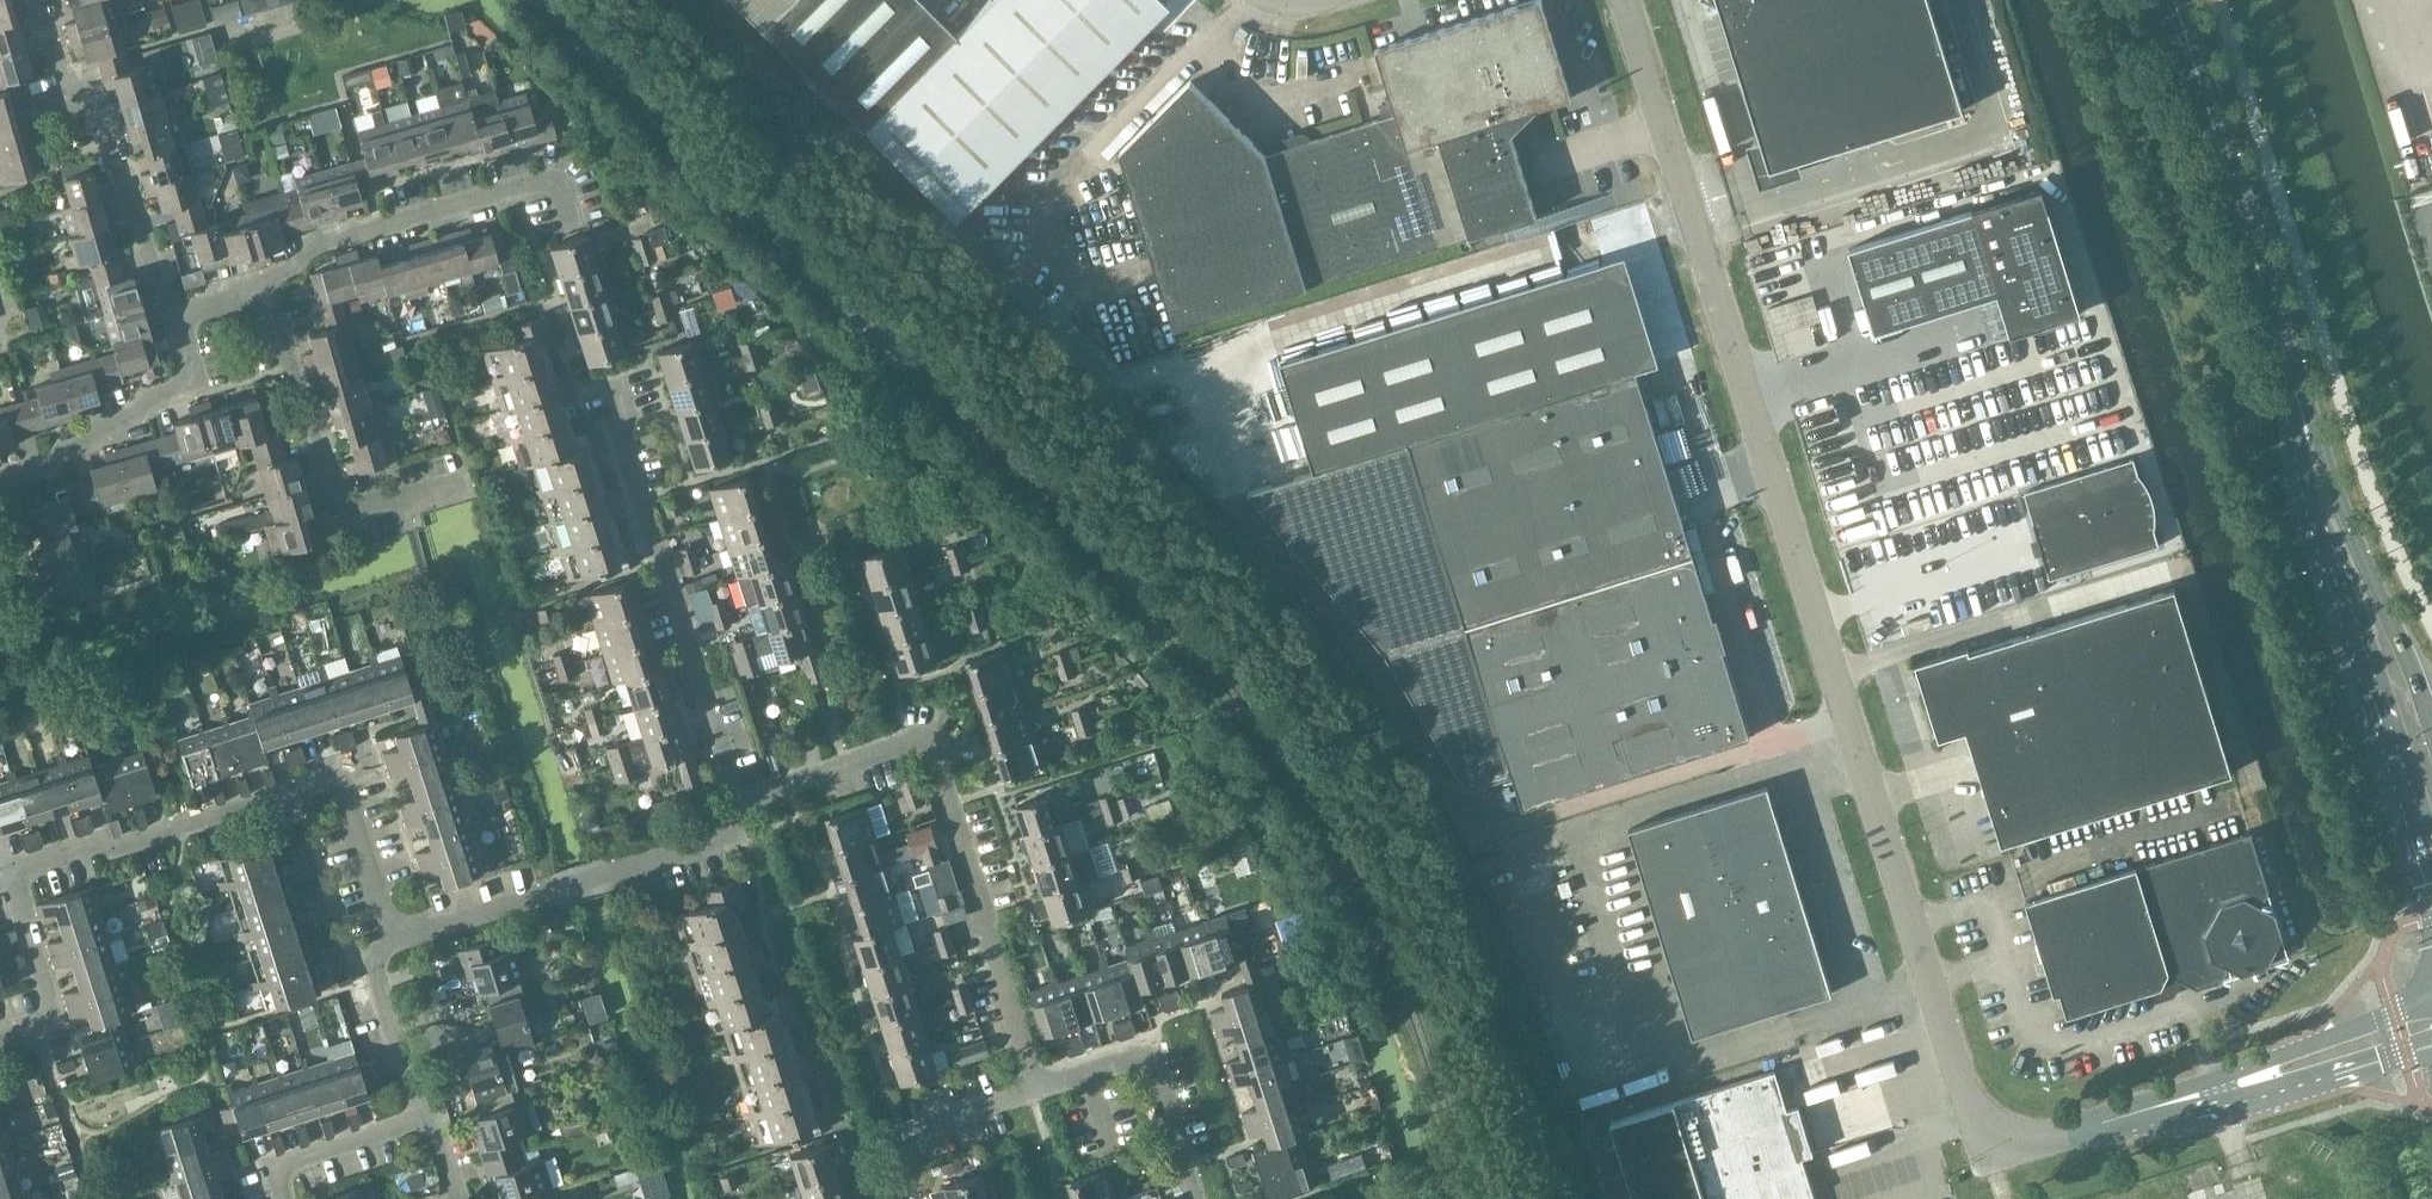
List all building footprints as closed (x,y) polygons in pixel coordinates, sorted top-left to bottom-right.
[(17,20),(27,17),(22,0),(0,0),(0,24),(17,19),(17,20)] [(69,35),(117,21),(111,0),(86,0),(81,1),(71,4),(75,21),(66,24),(69,35)] [(256,11),(270,6),(269,0),(252,0),(256,11)] [(829,97),(923,3),(920,0),(732,0),(829,97)] [(862,128),(954,219),(1166,5),(1161,0),(989,0),(862,128)] [(1377,49),(1397,114),(1267,155),(1192,81),(1121,152),(1176,329),(1538,216),(1513,134),(1539,108),(1573,98),(1543,0),(1535,0),(1377,49)] [(1719,5),(1771,170),(1964,110),(1930,0),(1710,0),(1719,5)] [(144,2),(129,6),(131,15),(146,11),(144,2)] [(202,4),(173,13),(179,33),(207,25),(202,4)] [(223,4),(211,7),(215,22),(227,19),(223,4)] [(165,8),(152,11),(155,23),(168,20),(165,8)] [(34,44),(31,33),(22,36),(17,20),(17,19),(0,24),(0,54),(34,44)] [(87,60),(125,49),(117,21),(69,35),(72,45),(82,43),(87,60)] [(15,80),(33,75),(28,58),(38,55),(34,44),(0,54),(0,85),(15,80)] [(452,45),(433,50),(436,60),(455,54),(452,45)] [(465,52),(456,54),(461,77),(470,74),(465,52)] [(116,86),(121,103),(159,92),(151,63),(131,69),(127,56),(99,64),(107,89),(116,86)] [(413,56),(399,60),(404,75),(417,71),(413,56)] [(385,64),(371,68),(374,81),(389,77),(385,64)] [(373,80),(370,69),(343,76),(346,87),(373,80)] [(0,85),(0,92),(17,87),(16,84),(15,80),(0,85)] [(25,115),(17,87),(0,92),(0,123),(25,115)] [(495,90),(468,98),(468,99),(471,109),(482,148),(498,143),(501,153),(512,149),(498,101),(495,90)] [(159,92),(121,103),(129,130),(177,116),(174,105),(164,108),(159,92)] [(226,92),(209,97),(211,106),(228,101),(226,92)] [(532,114),(526,93),(498,101),(512,149),(556,137),(548,109),(532,114)] [(468,99),(440,107),(451,146),(468,141),(471,151),(482,148),(471,109),(468,99)] [(440,107),(413,115),(426,163),(437,160),(435,151),(451,146),(440,107)] [(387,110),(382,111),(385,123),(390,122),(387,110)] [(357,131),(365,159),(371,179),(399,171),(396,162),(385,123),(382,111),(371,114),(375,126),(357,131)] [(233,113),(215,118),(219,132),(237,127),(233,113)] [(318,113),(308,116),(313,134),(323,131),(318,113)] [(33,143),(25,115),(0,123),(0,152),(33,143)] [(390,122),(385,123),(396,162),(413,157),(415,167),(426,163),(413,115),(390,122)] [(142,138),(146,155),(185,144),(177,116),(129,130),(132,141),(142,138)] [(280,124),(266,128),(271,146),(273,145),(285,142),(280,124)] [(0,152),(0,183),(41,171),(33,143),(0,152)] [(193,171),(185,144),(146,155),(151,171),(142,174),(145,185),(193,171)] [(360,160),(351,163),(357,183),(366,181),(371,179),(365,159),(360,160)] [(90,160),(61,168),(71,205),(72,206),(110,195),(107,184),(97,187),(90,160)] [(357,183),(351,163),(323,171),(337,219),(348,216),(345,206),(362,201),(357,183)] [(173,207),(177,221),(205,213),(193,171),(145,185),(148,196),(157,193),(162,210),(173,207)] [(298,189),(284,193),(287,203),(295,231),(337,219),(323,171),(295,179),(298,189)] [(1998,294),(2010,334),(2011,336),(2040,327),(2040,326),(2081,314),(2049,211),(2050,211),(2043,189),(1973,210),(1849,249),(1875,333),(1998,294)] [(113,206),(110,195),(72,206),(71,205),(62,208),(70,236),(108,225),(103,209),(113,206)] [(285,245),(282,234),(295,231),(287,203),(246,215),(260,263),(271,260),(268,250),(285,245)] [(0,211),(0,221),(1,224),(9,221),(6,209),(0,211)] [(230,261),(227,251),(219,223),(208,226),(205,213),(177,221),(184,245),(194,242),(198,259),(201,269),(230,261)] [(219,223),(227,251),(230,261),(246,256),(249,266),(260,263),(246,215),(219,223)] [(182,237),(177,221),(166,224),(170,241),(182,237)] [(120,266),(108,225),(70,236),(74,253),(65,256),(68,267),(89,261),(92,274),(120,266)] [(665,227),(646,233),(647,235),(651,248),(662,245),(670,242),(669,241),(665,228),(665,227)] [(470,228),(459,231),(470,270),(471,270),(508,259),(500,230),(473,238),(470,228)] [(474,279),(471,270),(470,270),(459,231),(432,239),(443,278),(459,273),(462,282),(474,279)] [(551,247),(560,277),(597,265),(587,235),(572,240),(566,241),(566,242),(551,247)] [(638,252),(651,248),(647,235),(634,240),(638,252)] [(426,282),(443,278),(432,239),(404,247),(418,295),(429,292),(426,282)] [(407,298),(418,295),(404,247),(377,255),(387,293),(404,289),(407,298)] [(651,248),(638,252),(642,265),(655,261),(651,248)] [(359,302),(387,293),(377,255),(360,260),(357,250),(346,253),(357,292),(358,299),(359,302)] [(357,292),(346,253),(335,256),(338,266),(311,274),(322,312),(343,306),(340,297),(357,292)] [(513,259),(500,263),(503,273),(515,269),(516,269),(513,259)] [(1600,264),(1602,272),(1288,369),(1286,361),(1282,363),(1316,471),(1409,441),(1410,444),(1411,443),(1524,807),(1712,749),(1752,737),(1604,263),(1600,264)] [(560,277),(569,305),(606,294),(597,265),(560,277)] [(92,274),(104,316),(152,302),(149,291),(139,294),(135,277),(124,280),(120,266),(92,274)] [(503,273),(501,274),(507,294),(521,289),(515,269),(503,273)] [(64,270),(49,275),(52,285),(67,280),(64,270)] [(522,290),(508,295),(511,305),(525,300),(522,290)] [(656,309),(669,305),(665,292),(652,297),(656,309)] [(579,334),(615,322),(606,294),(569,305),(579,334)] [(1812,294),(1768,308),(1776,334),(1820,320),(1812,294)] [(358,299),(349,302),(352,311),(361,308),(359,302),(358,299)] [(757,299),(748,302),(751,310),(760,307),(757,299)] [(104,316),(112,343),(140,335),(150,332),(146,316),(155,313),(152,302),(104,316)] [(40,305),(23,309),(29,328),(46,324),(40,305)] [(669,305),(656,309),(660,322),(673,318),(669,305)] [(314,351),(304,354),(307,365),(356,351),(345,313),(324,319),(327,329),(309,334),(314,351)] [(548,316),(532,321),(515,326),(519,340),(517,340),(511,341),(512,342),(483,351),(492,377),(483,380),(486,387),(494,385),(510,434),(502,437),(504,445),(513,442),(521,468),(533,464),(541,489),(532,491),(535,499),(543,497),(559,546),(550,549),(553,557),(562,554),(570,580),(598,571),(604,569),(627,561),(629,566),(640,562),(634,544),(615,551),(604,517),(623,511),(616,487),(596,493),(586,461),(605,455),(597,429),(566,439),(556,406),(575,400),(567,375),(548,382),(537,349),(556,342),(548,316)] [(579,334),(588,364),(604,359),(609,358),(609,357),(625,352),(615,322),(579,334)] [(75,324),(60,328),(62,335),(80,343),(75,324)] [(756,329),(750,331),(753,339),(770,332),(767,325),(756,329)] [(150,332),(140,335),(112,343),(115,354),(102,357),(110,385),(134,378),(132,368),(148,363),(158,360),(150,332)] [(673,347),(657,352),(667,382),(704,370),(694,340),(679,345),(678,345),(673,346),(673,347)] [(744,357),(757,353),(753,340),(740,344),(744,357)] [(402,345),(390,349),(393,360),(405,356),(402,345)] [(320,373),(325,389),(363,378),(356,351),(307,365),(311,376),(320,373)] [(757,353),(744,357),(748,371),(762,367),(757,353)] [(99,399),(96,388),(110,385),(102,357),(60,369),(74,417),(85,414),(82,404),(99,399)] [(58,361),(47,364),(50,372),(60,369),(58,361)] [(712,367),(704,370),(667,382),(676,410),(713,399),(721,396),(712,367)] [(74,417),(60,369),(50,372),(52,382),(35,387),(38,398),(25,402),(32,429),(74,417)] [(368,395),(363,378),(325,389),(333,417),(381,403),(378,392),(368,395)] [(762,414),(776,410),(772,397),(758,401),(762,414)] [(229,406),(232,416),(240,444),(251,441),(254,454),(282,446),(275,422),(265,425),(261,408),(258,398),(229,406)] [(676,410),(685,439),(722,427),(713,399),(676,410)] [(210,401),(199,404),(213,452),(240,444),(232,416),(229,406),(213,411),(210,401)] [(21,403),(18,404),(26,431),(28,430),(32,429),(25,402),(21,403)] [(442,402),(428,406),(432,417),(446,413),(442,402)] [(389,431),(381,403),(333,417),(336,428),(346,425),(350,442),(389,431)] [(18,404),(0,409),(0,450),(15,446),(12,435),(26,431),(18,404)] [(213,452),(199,404),(188,407),(191,417),(174,422),(177,433),(163,436),(171,464),(213,452)] [(776,410),(762,414),(766,427),(780,422),(776,410)] [(731,457),(722,427),(685,439),(695,469),(710,464),(711,464),(716,462),(731,457)] [(448,429),(437,432),(440,443),(451,440),(448,429)] [(349,472),(397,459),(389,431),(350,442),(355,458),(346,461),(349,472)] [(160,437),(157,438),(164,466),(168,465),(171,464),(163,436),(160,437)] [(157,438),(115,450),(129,498),(157,490),(155,484),(168,480),(164,466),(157,438)] [(254,454),(266,496),(314,482),(311,471),(302,474),(297,456),(286,460),(282,446),(254,454)] [(93,479),(80,483),(87,510),(129,498),(115,450),(104,453),(107,463),(90,468),(93,479)] [(2025,492),(2051,579),(2160,546),(2135,459),(2025,492)] [(719,519),(760,506),(750,476),(742,479),(742,478),(736,480),(736,481),(709,489),(719,519)] [(271,511),(236,521),(240,533),(264,526),(312,512),(308,496),(317,493),(314,482),(266,496),(271,511)] [(39,535),(49,532),(77,524),(74,514),(87,510),(80,483),(55,490),(58,499),(41,504),(31,507),(39,535)] [(200,488),(182,493),(188,510),(205,505),(200,488)] [(664,504),(668,517),(682,513),(678,500),(664,504)] [(719,519),(728,548),(769,535),(760,506),(719,519)] [(273,554),(321,540),(312,512),(264,526),(273,554)] [(236,520),(216,525),(220,539),(240,533),(236,521),(236,520)] [(37,565),(85,552),(77,524),(49,532),(39,535),(44,552),(34,555),(37,565)] [(334,536),(323,540),(328,557),(336,554),(344,552),(339,535),(334,536)] [(737,578),(749,574),(749,573),(778,564),(778,563),(769,535),(728,548),(737,578)] [(683,562),(696,558),(692,545),(678,549),(683,562)] [(865,557),(875,586),(911,575),(902,545),(886,550),(886,549),(881,551),(881,552),(865,557)] [(952,562),(965,557),(962,545),(948,549),(952,562)] [(37,565),(40,576),(50,574),(55,591),(66,588),(69,601),(97,593),(85,552),(37,565)] [(965,557),(952,562),(956,574),(969,570),(965,557)] [(696,558),(683,562),(687,576),(701,571),(696,558)] [(746,606),(758,602),(795,591),(785,561),(778,563),(778,564),(749,573),(749,574),(737,578),(746,606)] [(226,570),(205,577),(213,601),(234,594),(226,570)] [(201,571),(187,575),(192,594),(206,590),(201,571)] [(875,586),(884,615),(921,603),(911,575),(875,586)] [(700,579),(684,584),(687,593),(702,588),(700,579)] [(594,625),(636,612),(626,582),(618,585),(617,584),(612,586),(612,587),(585,595),(594,625)] [(1967,730),(2003,845),(2233,773),(2176,588),(1971,652),(1969,647),(1917,664),(1940,739),(1949,736),(1951,742),(1962,738),(1961,733),(1967,730)] [(368,597),(376,628),(401,622),(393,591),(368,597)] [(795,591),(758,602),(767,631),(804,620),(795,591)] [(714,616),(727,612),(723,599),(709,603),(714,616)] [(971,618),(984,614),(980,602),(967,606),(971,618)] [(709,603),(692,609),(697,622),(702,620),(714,616),(709,603)] [(930,632),(921,603),(884,615),(893,644),(930,632)] [(552,606),(538,610),(542,623),(556,619),(552,606)] [(645,641),(636,612),(594,625),(604,654),(645,641)] [(727,612),(714,616),(718,629),(731,625),(727,612)] [(326,614),(311,619),(315,631),(330,626),(326,614)] [(984,614),(971,618),(975,631),(988,627),(984,614)] [(818,647),(813,649),(804,620),(767,631),(730,643),(741,677),(759,672),(754,656),(757,649),(767,646),(773,650),(777,661),(801,654),(810,682),(828,677),(818,647)] [(323,630),(311,634),(317,651),(328,647),(323,630)] [(924,667),(939,662),(930,632),(893,644),(903,673),(918,669),(924,667)] [(613,683),(625,680),(625,679),(654,670),(654,669),(645,641),(604,654),(613,683)] [(1079,646),(1068,649),(1072,662),(1083,659),(1079,646)] [(1059,666),(1072,662),(1068,649),(1055,653),(1059,666)] [(1018,680),(1008,650),(981,659),(981,658),(975,660),(976,661),(967,663),(977,693),(1018,680)] [(557,669),(570,665),(566,652),(553,656),(557,669)] [(372,656),(388,706),(414,698),(426,694),(422,682),(410,686),(400,655),(379,662),(376,655),(372,656)] [(370,664),(349,671),(363,714),(388,706),(372,656),(368,658),(370,664)] [(1072,662),(1059,666),(1063,679),(1076,675),(1072,662)] [(570,665),(557,669),(561,682),(574,677),(570,665)] [(181,666),(159,673),(162,684),(185,677),(181,666)] [(671,696),(661,667),(654,669),(654,670),(625,679),(625,680),(634,708),(671,696)] [(326,671),(322,673),(338,722),(363,714),(349,671),(328,678),(326,671)] [(313,730),(338,722),(322,673),(318,674),(320,680),(299,687),(313,730)] [(1027,708),(1018,680),(977,693),(986,722),(1027,708)] [(288,738),(313,730),(299,687),(278,694),(276,687),(272,689),(288,738)] [(263,747),(264,746),(288,738),(272,689),(268,690),(270,696),(249,703),(250,709),(251,709),(263,747)] [(400,748),(384,753),(388,765),(450,745),(448,741),(442,743),(431,709),(427,698),(426,694),(414,698),(415,702),(418,713),(422,726),(395,734),(400,748)] [(634,708),(643,737),(680,725),(671,696),(634,708)] [(588,724),(601,719),(597,706),(583,711),(588,724)] [(1077,723),(1090,719),(1086,706),(1073,711),(1077,723)] [(43,708),(32,711),(36,723),(47,719),(43,708)] [(986,722),(995,750),(1036,737),(1027,708),(986,722)] [(268,759),(264,746),(263,747),(251,709),(250,709),(247,710),(249,717),(228,723),(242,767),(268,759)] [(217,775),(242,767),(228,723),(226,717),(222,718),(224,725),(203,731),(217,775)] [(1105,717),(1096,720),(1098,729),(1107,726),(1105,717)] [(601,719),(588,724),(592,737),(605,732),(601,719)] [(1090,719),(1077,723),(1081,736),(1094,732),(1090,719)] [(217,775),(203,731),(201,725),(197,726),(199,733),(178,740),(191,783),(217,775)] [(694,753),(689,754),(680,725),(643,737),(606,749),(617,783),(635,778),(629,762),(633,755),(643,752),(649,755),(653,767),(676,760),(686,788),(703,782),(694,753)] [(341,733),(347,750),(353,748),(355,744),(351,730),(341,733)] [(347,750),(341,733),(332,736),(336,750),(340,752),(347,750)] [(766,738),(764,742),(766,746),(770,747),(774,746),(775,742),(774,738),(771,737),(766,738)] [(1046,767),(1036,737),(995,750),(1005,780),(1013,777),(1013,778),(1019,776),(1046,767)] [(451,749),(450,745),(388,765),(392,777),(407,772),(412,785),(451,772),(444,751),(451,749)] [(291,749),(296,766),(303,764),(305,761),(300,746),(291,749)] [(296,766),(291,749),(282,752),(286,766),(290,768),(296,766)] [(114,752),(116,759),(130,803),(156,794),(142,751),(121,758),(119,751),(114,752)] [(61,756),(76,806),(101,799),(101,798),(90,760),(88,755),(67,761),(65,755),(61,756)] [(76,806),(61,756),(57,757),(59,764),(38,771),(51,814),(76,806)] [(90,760),(101,798),(101,799),(105,811),(130,803),(116,759),(96,766),(94,759),(90,760)] [(266,786),(269,789),(276,786),(271,770),(261,773),(266,786)] [(51,814),(38,771),(17,777),(14,771),(10,772),(26,822),(51,814)] [(10,772),(6,773),(8,780),(0,783),(0,826),(1,830),(26,822),(10,772)] [(400,803),(404,815),(466,795),(464,791),(458,793),(451,772),(412,785),(416,798),(400,803)] [(916,776),(902,780),(911,809),(925,804),(916,776)] [(239,795),(243,797),(250,795),(245,778),(235,781),(239,795)] [(505,782),(491,787),(496,801),(510,796),(505,782)] [(1220,782),(1207,790),(1215,803),(1228,795),(1220,782)] [(215,803),(218,805),(226,802),(220,786),(210,789),(215,803)] [(1833,994),(1768,787),(1630,829),(1694,1036),(1833,994)] [(1105,811),(1119,807),(1115,794),(1101,799),(1105,811)] [(404,815),(408,827),(424,822),(428,835),(467,822),(460,801),(467,799),(466,795),(404,815)] [(1028,836),(1064,824),(1055,795),(1039,799),(1033,801),(1034,801),(1018,806),(1028,836)] [(669,807),(667,800),(653,804),(655,811),(669,807)] [(837,850),(878,836),(892,832),(882,802),(841,815),(835,817),(836,817),(827,820),(837,850)] [(1198,802),(1184,806),(1187,815),(1201,811),(1198,802)] [(1119,807),(1105,811),(1109,824),(1123,819),(1119,807)] [(134,813),(140,830),(146,828),(148,822),(144,810),(134,813)] [(595,813),(581,817),(585,828),(599,823),(595,813)] [(80,817),(85,834),(91,832),(93,826),(89,814),(80,817)] [(85,834),(80,817),(71,820),(75,833),(79,835),(85,834)] [(108,821),(110,826),(113,838),(120,836),(122,831),(118,818),(108,821)] [(1179,819),(1164,824),(1168,836),(1183,831),(1179,819)] [(467,822),(428,835),(432,848),(416,853),(420,865),(482,845),(480,841),(474,843),(467,822)] [(1029,854),(1033,853),(1037,865),(1074,853),(1064,824),(1028,836),(1024,838),(1022,841),(1026,852),(1029,854)] [(1247,827),(1233,837),(1240,848),(1255,838),(1247,827)] [(30,833),(35,849),(41,847),(43,843),(39,830),(30,833)] [(921,854),(926,852),(939,848),(933,830),(915,836),(921,854)] [(305,831),(290,835),(293,844),(308,839),(305,831)] [(35,849),(30,833),(20,836),(25,849),(29,851),(35,849)] [(2253,833),(2026,903),(2055,996),(2061,994),(2068,1017),(2153,990),(2161,988),(2168,974),(2183,982),(2197,989),(2223,981),(2229,969),(2241,976),(2268,967),(2284,937),(2252,834),(2253,834),(2253,833)] [(235,909),(289,891),(285,879),(307,872),(304,859),(300,847),(277,854),(273,841),(264,844),(262,834),(240,841),(243,850),(218,858),(225,880),(219,882),(220,886),(221,890),(228,888),(235,909)] [(837,850),(846,878),(887,865),(878,836),(837,850)] [(420,865),(424,877),(440,872),(444,885),(483,873),(476,851),(483,849),(482,845),(420,865)] [(939,848),(926,852),(930,866),(943,861),(939,848)] [(1123,869),(1137,864),(1133,852),(1119,856),(1123,869)] [(1074,853),(1037,865),(1046,893),(1083,881),(1074,853)] [(1137,864),(1123,869),(1127,882),(1141,877),(1137,864)] [(887,865),(846,878),(855,907),(896,893),(887,865)] [(307,885),(321,881),(318,872),(305,877),(307,885)] [(1159,875),(1142,880),(1143,882),(1147,894),(1147,895),(1163,889),(1159,875)] [(321,881),(307,885),(310,894),(324,889),(321,881)] [(666,919),(667,921),(675,918),(683,942),(674,945),(677,952),(685,950),(701,999),(693,1002),(695,1010),(704,1007),(712,1033),(724,1029),(732,1053),(723,1056),(726,1064),(734,1061),(750,1111),(741,1113),(744,1121),(753,1119),(760,1142),(752,1145),(752,1147),(789,1135),(789,1136),(795,1134),(819,1126),(820,1130),(831,1127),(825,1109),(806,1115),(795,1082),(815,1076),(807,1052),(788,1058),(782,1042),(777,1025),(796,1019),(788,994),(757,1004),(747,971),(766,965),(758,940),(739,947),(728,913),(747,907),(739,881),(706,891),(710,905),(708,905),(703,906),(703,907),(666,919)] [(1092,911),(1083,881),(1046,893),(1056,923),(1071,918),(1077,917),(1077,916),(1092,911)] [(935,882),(921,887),(930,915),(944,910),(940,898),(940,897),(935,882)] [(56,912),(60,925),(99,912),(92,891),(99,889),(98,885),(36,905),(40,917),(56,912)] [(251,959),(305,941),(301,929),(323,922),(319,909),(316,897),(293,904),(289,891),(235,909),(241,930),(235,932),(236,936),(237,940),(244,938),(251,959)] [(855,907),(864,935),(865,936),(894,926),(894,927),(906,923),(896,893),(855,907)] [(944,910),(944,911),(958,906),(953,893),(940,897),(940,898),(944,910)] [(1119,893),(1097,896),(1102,933),(1124,930),(1119,893)] [(153,896),(138,900),(141,909),(156,904),(153,896)] [(48,943),(52,955),(114,935),(113,931),(106,933),(99,912),(60,925),(64,938),(48,943)] [(1301,913),(1276,921),(1285,948),(1310,941),(1301,913)] [(1241,958),(1254,954),(1250,942),(1238,946),(1228,915),(1206,921),(1204,915),(1200,916),(1216,966),(1241,958)] [(1177,931),(1191,974),(1216,966),(1200,916),(1196,917),(1198,924),(1177,931)] [(162,920),(146,925),(150,939),(166,934),(166,931),(162,920)] [(323,935),(337,931),(334,923),(321,927),(323,935)] [(903,955),(894,927),(894,926),(865,936),(864,935),(857,937),(867,967),(903,955)] [(940,944),(953,940),(949,927),(935,931),(940,944)] [(0,934),(0,941),(1,944),(15,940),(16,936),(14,929),(0,934)] [(337,931),(323,935),(326,943),(339,939),(337,931)] [(1191,974),(1177,931),(1156,937),(1154,931),(1150,932),(1166,982),(1191,974)] [(1141,990),(1142,990),(1166,982),(1150,932),(1146,933),(1148,940),(1127,947),(1131,959),(1141,990)] [(52,955),(56,967),(72,962),(76,975),(115,963),(109,941),(115,939),(114,935),(52,955)] [(480,992),(484,991),(519,979),(524,994),(523,994),(525,999),(539,995),(533,974),(528,975),(519,947),(501,952),(496,938),(458,951),(465,972),(473,969),(480,992)] [(953,940),(940,944),(944,957),(957,952),(953,940)] [(335,959),(331,947),(309,954),(305,941),(251,959),(257,980),(251,982),(252,986),(253,990),(260,988),(267,1009),(321,992),(317,979),(339,972),(335,959)] [(25,960),(23,954),(6,960),(9,970),(24,966),(25,960)] [(1244,968),(1246,973),(1259,969),(1257,963),(1254,954),(1241,958),(1244,968)] [(903,955),(867,967),(876,996),(912,984),(903,955)] [(1142,990),(1141,990),(1131,959),(1110,966),(1108,959),(1104,960),(1120,1010),(1146,1002),(1142,990)] [(1120,1010),(1104,960),(1100,962),(1102,968),(1081,975),(1095,1018),(1120,1010)] [(588,962),(580,965),(584,975),(592,972),(588,962)] [(115,963),(76,975),(80,988),(64,993),(68,1005),(130,985),(129,981),(122,984),(115,963)] [(1212,1012),(1216,1024),(1278,1005),(1276,1001),(1270,1003),(1259,969),(1246,973),(1250,985),(1223,994),(1228,1007),(1212,1012)] [(337,977),(339,986),(353,981),(350,972),(337,977)] [(1095,1018),(1081,975),(1060,982),(1058,975),(1054,976),(1070,1027),(1095,1018)] [(1045,1035),(1070,1027),(1054,976),(1050,978),(1052,984),(1031,991),(1045,1035)] [(484,991),(499,1040),(500,1040),(504,1054),(506,1053),(534,1044),(519,996),(523,994),(524,994),(519,979),(484,991)] [(885,1024),(922,1013),(912,984),(876,996),(885,1024)] [(958,1001),(971,996),(968,984),(954,988),(958,1001)] [(68,1005),(72,1017),(88,1012),(92,1024),(92,1025),(126,1014),(126,1015),(131,1013),(125,992),(131,989),(130,985),(68,1005)] [(1170,992),(1176,1010),(1182,1008),(1184,1003),(1180,990),(1170,992)] [(1176,1010),(1170,992),(1161,996),(1165,1009),(1170,1012),(1176,1010)] [(971,996),(958,1001),(962,1014),(976,1010),(971,996)] [(1240,1044),(1279,1032),(1272,1011),(1279,1009),(1278,1005),(1216,1024),(1220,1037),(1235,1032),(1240,1044)] [(1285,1017),(1288,1030),(1312,1024),(1309,1011),(1285,1017)] [(894,1053),(931,1041),(922,1013),(885,1024),(894,1053)] [(92,1025),(92,1024),(75,1030),(83,1055),(127,1042),(120,1021),(127,1019),(126,1015),(126,1014),(92,1025)] [(1125,1021),(1130,1038),(1136,1036),(1139,1032),(1134,1018),(1125,1021)] [(1130,1038),(1125,1021),(1116,1024),(1120,1038),(1124,1040),(1130,1038)] [(1294,1055),(1292,1051),(1286,1053),(1279,1032),(1240,1044),(1244,1057),(1228,1062),(1232,1074),(1294,1055)] [(64,1033),(48,1038),(50,1044),(55,1047),(68,1043),(64,1033)] [(1074,1037),(1080,1054),(1086,1052),(1088,1048),(1084,1034),(1074,1037)] [(1359,1034),(1344,1038),(1351,1061),(1366,1057),(1359,1034)] [(1080,1054),(1074,1037),(1064,1040),(1069,1054),(1073,1056),(1080,1054)] [(83,1055),(92,1081),(135,1067),(128,1046),(135,1044),(134,1039),(127,1042),(83,1055)] [(614,1039),(604,1042),(607,1050),(617,1047),(614,1039)] [(516,1105),(511,1090),(518,1088),(506,1053),(504,1054),(500,1040),(499,1040),(489,1044),(489,1045),(468,1052),(465,1044),(447,1049),(452,1065),(463,1061),(480,1116),(481,1116),(516,1105)] [(962,1064),(991,1055),(986,1042),(986,1040),(957,1049),(962,1064)] [(940,1071),(931,1041),(894,1053),(904,1083),(919,1078),(925,1076),(940,1071)] [(368,1095),(364,1081),(358,1064),(354,1052),(333,1059),(330,1052),(326,1054),(328,1060),(343,1103),(368,1095)] [(1256,1094),(1295,1082),(1288,1061),(1295,1059),(1294,1055),(1232,1074),(1236,1087),(1251,1082),(1256,1094)] [(73,1058),(57,1064),(59,1070),(64,1072),(76,1068),(73,1058)] [(358,1064),(364,1081),(383,1075),(378,1058),(358,1064)] [(301,1062),(303,1068),(317,1111),(343,1103),(328,1060),(307,1067),(305,1060),(301,1062)] [(278,1076),(292,1119),(317,1111),(303,1068),(283,1075),(280,1068),(276,1070),(278,1076)] [(1776,1071),(1612,1121),(1636,1198),(1816,1198),(1803,1158),(1814,1154),(1799,1106),(1788,1109),(1776,1071)] [(591,1075),(586,1078),(586,1083),(591,1086),(596,1083),(595,1078),(591,1075)] [(292,1119),(278,1076),(258,1083),(255,1076),(251,1078),(253,1084),(267,1127),(292,1119)] [(1295,1082),(1256,1094),(1260,1107),(1244,1112),(1248,1124),(1310,1105),(1308,1101),(1302,1103),(1295,1082)] [(253,1084),(233,1091),(230,1084),(226,1086),(232,1105),(220,1109),(224,1121),(236,1117),(242,1136),(267,1127),(253,1084)] [(482,1163),(521,1151),(517,1137),(535,1131),(526,1103),(530,1101),(525,1086),(518,1088),(511,1090),(516,1105),(481,1116),(480,1116),(477,1117),(484,1140),(476,1142),(482,1163)] [(54,1101),(43,1104),(47,1118),(58,1115),(54,1101)] [(1310,1105),(1248,1124),(1252,1137),(1268,1132),(1271,1144),(1272,1144),(1305,1134),(1306,1134),(1311,1132),(1304,1111),(1311,1109),(1310,1105)] [(216,1110),(213,1111),(217,1123),(220,1123),(224,1121),(220,1109),(216,1110)] [(346,1114),(352,1131),(358,1129),(360,1124),(356,1110),(346,1114)] [(159,1133),(166,1154),(205,1141),(201,1129),(217,1123),(213,1111),(151,1131),(152,1135),(159,1133)] [(588,1117),(559,1124),(563,1137),(591,1129),(588,1117)] [(321,1122),(327,1139),(332,1137),(334,1132),(330,1119),(321,1122)] [(296,1130),(302,1147),(308,1145),(310,1141),(305,1127),(296,1130)] [(1305,1134),(1272,1144),(1271,1144),(1255,1149),(1263,1175),(1307,1161),(1307,1160),(1300,1140),(1307,1138),(1306,1134),(1305,1134)] [(271,1138),(277,1155),(284,1153),(285,1149),(281,1135),(271,1138)] [(21,1164),(20,1160),(13,1162),(7,1141),(0,1143),(0,1171),(21,1164)] [(167,1181),(229,1161),(225,1149),(209,1154),(205,1141),(166,1154),(173,1175),(166,1177),(167,1181)] [(836,1174),(826,1144),(811,1149),(810,1148),(805,1150),(805,1151),(790,1156),(799,1185),(836,1174)] [(482,1163),(489,1183),(497,1181),(503,1198),(517,1198),(553,1188),(543,1158),(525,1164),(521,1151),(482,1163)] [(1161,1153),(1147,1157),(1152,1171),(1165,1166),(1161,1153)] [(1228,1158),(1230,1165),(1234,1167),(1248,1163),(1245,1153),(1228,1158)] [(1271,1198),(1275,1198),(1315,1186),(1308,1165),(1315,1163),(1313,1158),(1307,1160),(1307,1161),(1263,1175),(1271,1198)] [(221,1191),(217,1178),(233,1173),(229,1161),(167,1181),(168,1185),(175,1183),(180,1198),(197,1198),(221,1191)] [(653,1161),(631,1167),(637,1185),(659,1178),(653,1161)] [(1354,1163),(1336,1169),(1339,1178),(1358,1172),(1354,1163)] [(23,1191),(16,1170),(23,1168),(21,1164),(0,1171),(0,1198),(23,1191)] [(68,1166),(57,1170),(60,1179),(71,1175),(68,1166)] [(428,1169),(396,1179),(401,1194),(433,1183),(428,1169)] [(1109,1170),(1082,1178),(1076,1180),(1077,1180),(1068,1183),(1073,1198),(1119,1198),(1109,1170)] [(137,1174),(124,1178),(128,1190),(141,1186),(137,1174)] [(734,1174),(720,1178),(725,1192),(738,1187),(734,1174)] [(836,1174),(799,1185),(803,1198),(844,1198),(836,1174)] [(979,1174),(964,1179),(958,1180),(958,1181),(943,1186),(947,1198),(987,1198),(979,1174)] [(1253,1178),(1236,1184),(1238,1191),(1241,1192),(1256,1187),(1253,1178)] [(1356,1196),(1370,1192),(1367,1183),(1353,1188),(1356,1196)] [(360,1193),(366,1191),(365,1187),(326,1198),(361,1198),(360,1193)] [(553,1188),(517,1198),(557,1198),(553,1188)]
